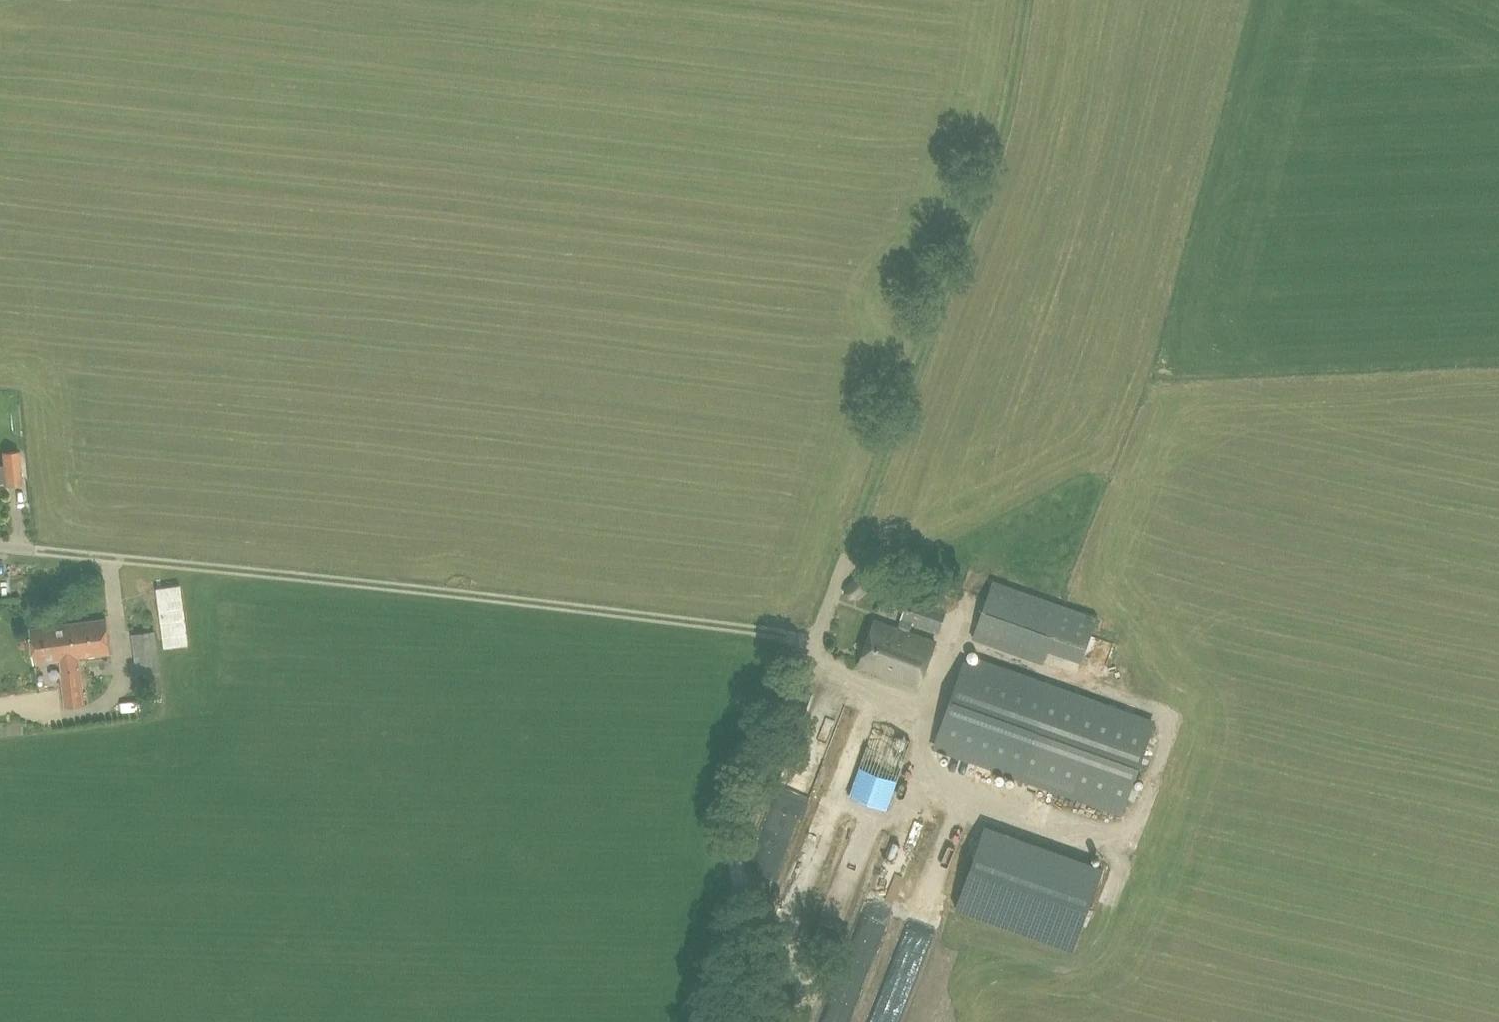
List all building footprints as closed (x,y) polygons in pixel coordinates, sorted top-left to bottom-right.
[(5,482),(5,485),(24,483),(20,449),(1,452),(2,464),(0,465),(0,482),(5,482)] [(1083,659),(1098,618),(994,581),(974,638),(1044,663),(1050,647),(1083,659)] [(935,641),(909,632),(913,623),(940,632),(948,607),(910,594),(899,628),(875,620),(860,666),(919,686),(935,641)] [(30,628),(35,662),(61,659),(67,707),(86,704),(79,656),(111,652),(107,618),(30,628)] [(141,698),(163,695),(155,631),(133,634),(141,698)] [(965,661),(937,741),(1039,777),(1127,808),(1155,728),(1067,697),(965,661)] [(850,796),(888,809),(912,741),(874,728),(850,796)]
